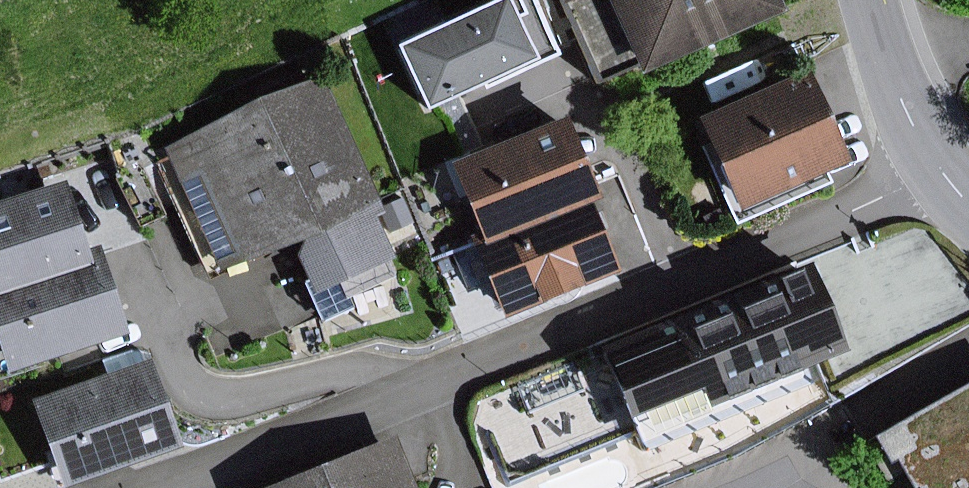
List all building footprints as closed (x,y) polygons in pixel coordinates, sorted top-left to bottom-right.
[(389,43),(419,109),(530,59),(512,19),(522,15),(516,0),(485,0),(389,43)] [(631,73),(776,12),(771,0),(600,0),(631,73)] [(841,163),(800,69),(689,117),(730,211),(841,163)] [(377,210),(317,73),(156,143),(213,273),(291,240),(284,255),(314,324),(348,309),(342,295),(386,277),(378,259),(385,256),(366,214),(377,210)] [(554,116),(442,163),(471,232),(476,243),(578,201),(587,197),(554,116)] [(0,197),(0,290),(79,265),(78,261),(53,181),(0,197)] [(401,196),(376,207),(387,232),(412,222),(401,196)] [(476,243),(471,232),(460,236),(493,317),(607,271),(578,201),(476,243)] [(0,290),(0,369),(117,332),(93,256),(78,261),(79,265),(0,290)] [(805,264),(595,348),(638,454),(806,387),(798,368),(840,351),(805,264)] [(103,374),(25,400),(54,486),(175,445),(146,360),(140,362),(136,348),(98,361),(103,374)] [(512,386),(524,414),(580,391),(569,363),(512,386)] [(874,432),(884,451),(875,456),(888,478),(904,469),(915,487),(968,487),(968,379),(874,432)] [(390,435),(253,487),(410,487),(390,435)]
